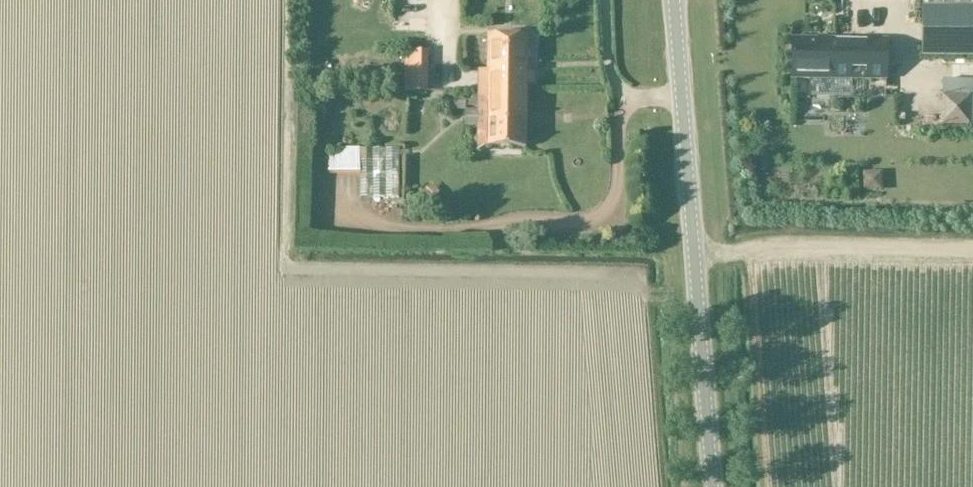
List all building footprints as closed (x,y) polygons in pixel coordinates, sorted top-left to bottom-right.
[(921,58),(972,59),(972,0),(922,0),(921,58)] [(511,90),(526,90),(527,36),(487,35),(486,98),(511,99),(511,90)] [(791,40),(791,80),(885,81),(886,41),(850,41),(791,40)] [(426,92),(426,52),(405,52),(405,92),(426,92)] [(969,99),(970,82),(941,81),(940,128),(972,129),(972,99),(969,99)] [(511,99),(486,98),(485,147),(525,148),(526,90),(511,90),(511,99)] [(951,193),(952,129),(863,128),(863,192),(951,193)] [(328,156),(329,183),(360,182),(359,155),(328,156)]
